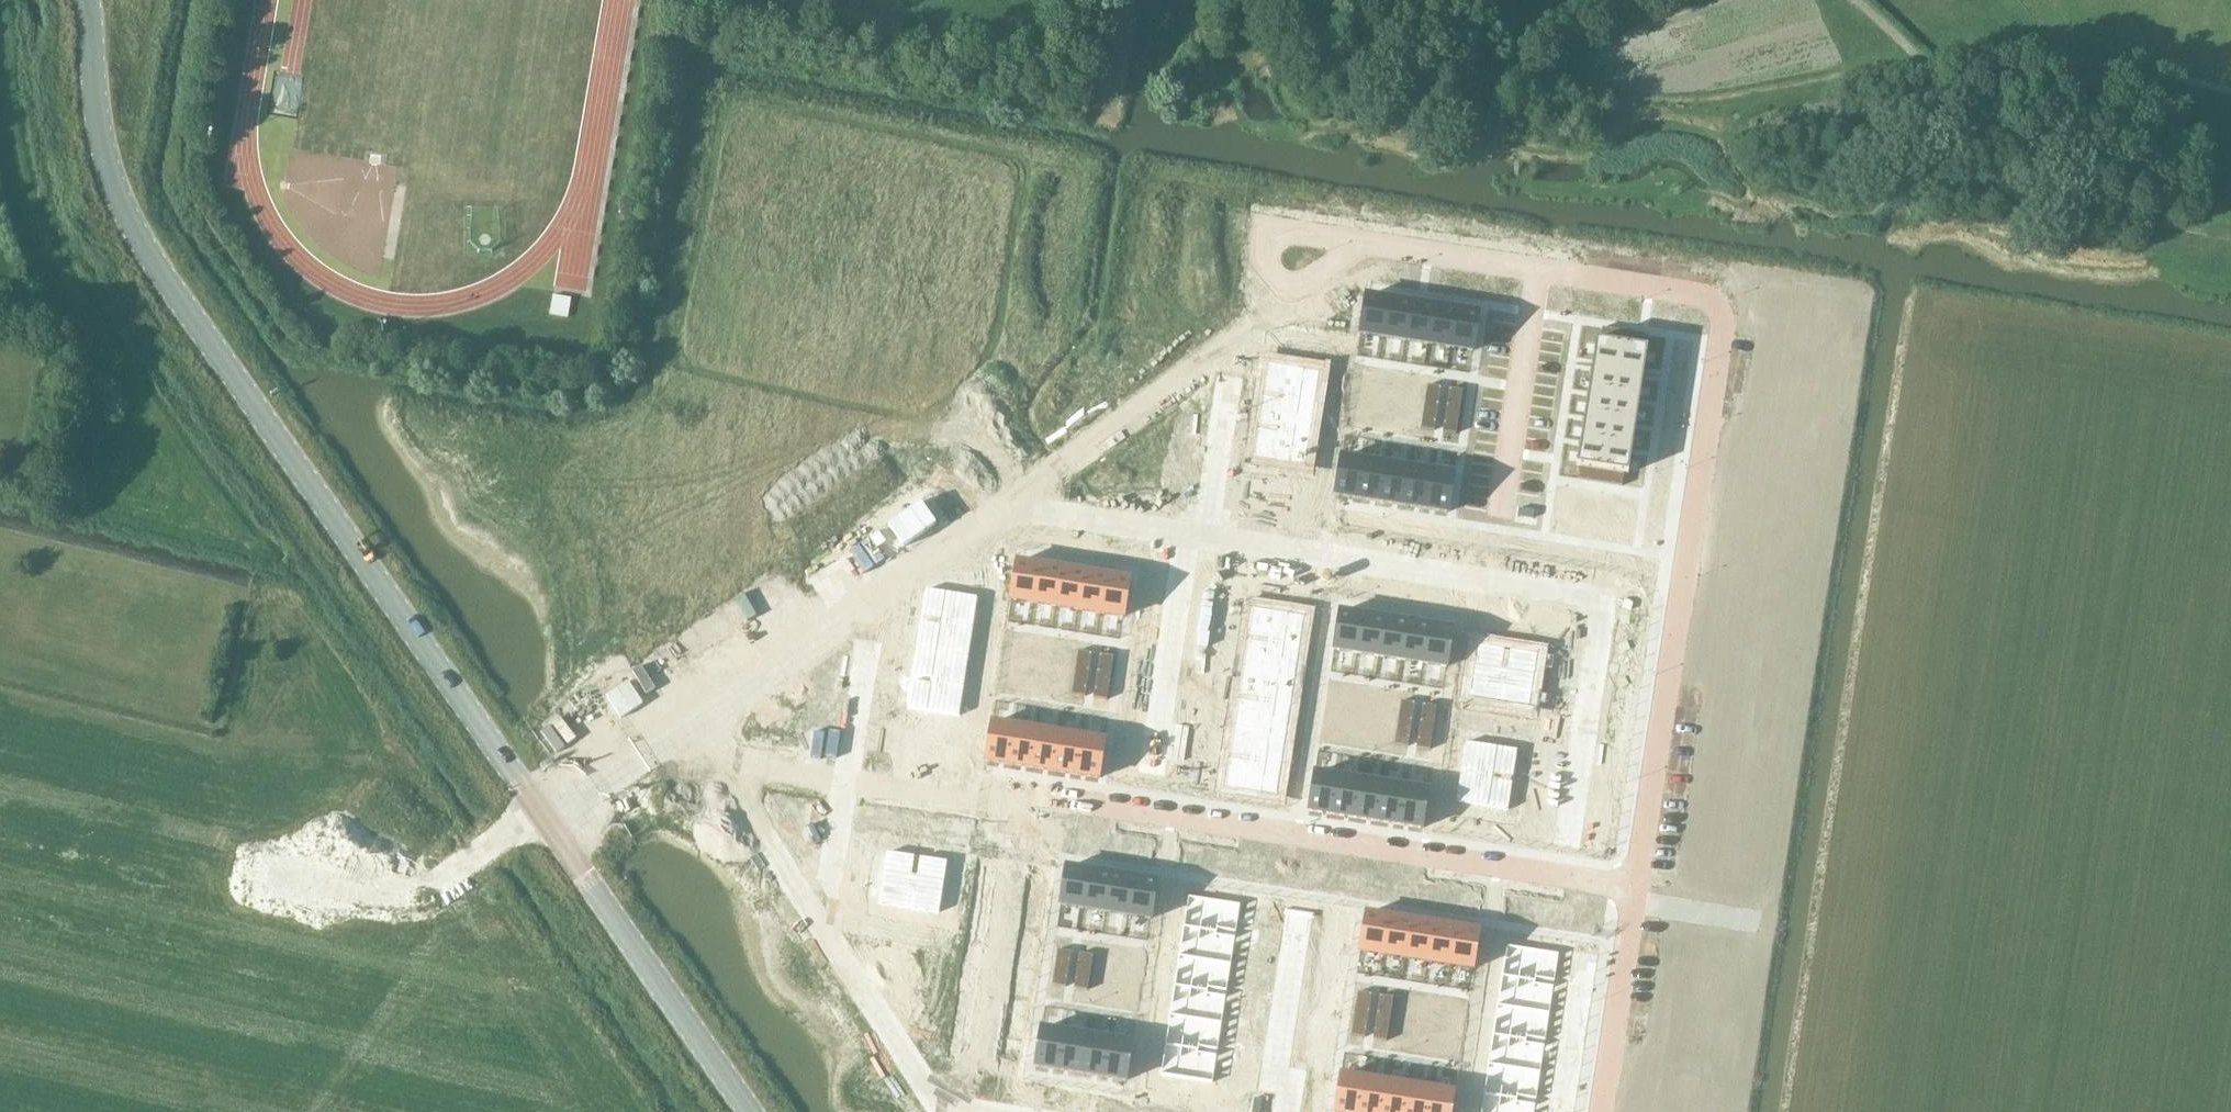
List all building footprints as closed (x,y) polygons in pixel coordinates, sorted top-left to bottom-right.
[(279,100),(305,101),(307,60),(281,58),(279,100)] [(562,280),(557,301),(575,305),(580,284),(562,280)] [(1366,296),(1360,334),(1383,338),(1389,299),(1366,296)] [(1389,299),(1383,338),(1405,341),(1411,303),(1389,299)] [(1411,303),(1405,341),(1427,344),(1433,306),(1411,303)] [(1433,306),(1427,344),(1449,348),(1455,310),(1433,306)] [(1455,310),(1449,348),(1472,351),(1478,313),(1455,310)] [(1601,328),(1599,341),(1608,342),(1610,329),(1601,328)] [(1610,329),(1608,342),(1617,344),(1619,331),(1610,329)] [(1619,331),(1617,344),(1621,344),(1626,345),(1628,332),(1619,331)] [(1628,332),(1626,345),(1634,346),(1636,333),(1628,332)] [(1636,333),(1634,346),(1643,348),(1645,335),(1636,333)] [(1595,340),(1592,365),(1617,369),(1621,344),(1617,344),(1608,342),(1599,341),(1595,340)] [(1621,344),(1617,369),(1643,373),(1647,348),(1643,348),(1634,346),(1626,345),(1621,344)] [(1281,366),(1283,354),(1274,352),(1272,365),(1281,366)] [(1283,354),(1281,366),(1290,368),(1292,355),(1283,354)] [(1292,355),(1290,368),(1299,369),(1301,357),(1292,355)] [(1266,364),(1261,395),(1315,404),(1320,372),(1299,369),(1290,368),(1281,366),(1272,365),(1266,364)] [(1592,365),(1588,390),(1614,394),(1617,369),(1592,365)] [(1617,369),(1614,394),(1639,398),(1643,373),(1617,369)] [(1427,385),(1426,394),(1439,396),(1440,387),(1427,385)] [(1449,389),(1447,397),(1461,399),(1462,391),(1449,389)] [(1588,390),(1584,415),(1610,419),(1614,394),(1588,390)] [(1426,394),(1424,403),(1438,405),(1439,396),(1426,394)] [(1614,394),(1610,419),(1635,423),(1639,398),(1614,394)] [(1261,395),(1257,427),(1310,435),(1315,404),(1261,395)] [(1447,397),(1446,406),(1459,408),(1461,399),(1447,397)] [(1424,403),(1423,411),(1436,413),(1438,405),(1424,403)] [(1446,406),(1445,415),(1458,417),(1459,408),(1446,406)] [(1423,411),(1422,420),(1435,422),(1436,413),(1423,411)] [(1445,415),(1443,423),(1457,425),(1458,417),(1445,415)] [(1584,415),(1580,441),(1606,445),(1610,419),(1584,415)] [(1610,419),(1606,445),(1631,449),(1635,423),(1610,419)] [(1422,420),(1420,429),(1434,431),(1435,422),(1422,420)] [(1443,423),(1442,432),(1455,434),(1457,425),(1443,423)] [(1257,427),(1252,458),(1257,459),(1266,461),(1275,462),(1284,463),(1305,467),(1310,435),(1257,427)] [(1580,441),(1576,466),(1580,467),(1589,468),(1597,469),(1602,470),(1606,445),(1580,441)] [(1606,445),(1602,470),(1606,471),(1615,472),(1623,473),(1627,474),(1631,449),(1606,445)] [(1341,457),(1335,495),(1358,499),(1364,461),(1341,457)] [(1257,459),(1256,471),(1264,473),(1266,461),(1257,459)] [(1266,461),(1264,473),(1273,474),(1275,462),(1266,461)] [(1364,461),(1358,499),(1380,502),(1386,464),(1364,461)] [(1275,462),(1273,474),(1282,475),(1284,463),(1275,462)] [(1386,464),(1380,502),(1402,506),(1408,468),(1386,464)] [(1580,467),(1578,480),(1587,481),(1589,468),(1580,467)] [(1408,468),(1402,506),(1424,509),(1430,471),(1408,468)] [(1589,468),(1587,481),(1595,482),(1597,469),(1589,468)] [(1597,469),(1595,482),(1604,484),(1606,471),(1604,471),(1602,470),(1597,469)] [(1430,471),(1424,509),(1447,513),(1453,475),(1430,471)] [(1606,471),(1604,484),(1613,485),(1615,472),(1606,471)] [(1615,472),(1613,485),(1621,486),(1623,473),(1615,472)] [(1017,562),(1011,600),(1033,604),(1039,565),(1017,562)] [(1039,565),(1033,604),(1056,607),(1062,569),(1039,565)] [(1062,569),(1056,607),(1078,610),(1084,572),(1062,569)] [(1084,572),(1078,610),(1100,614),(1106,576),(1084,572)] [(928,576),(926,588),(935,590),(937,578),(928,576)] [(1106,576),(1100,614),(1123,617),(1129,579),(1106,576)] [(937,578),(935,590),(944,591),(946,579),(937,578)] [(946,579),(944,591),(953,592),(955,580),(946,579)] [(955,580),(953,592),(962,594),(964,582),(955,580)] [(925,588),(920,620),(973,629),(978,596),(962,594),(953,592),(944,591),(935,590),(926,588),(925,588)] [(1253,596),(1251,608),(1260,610),(1262,598),(1253,596)] [(1262,598),(1260,610),(1269,611),(1271,599),(1262,598)] [(1271,599),(1269,611),(1278,612),(1280,600),(1271,599)] [(1280,600),(1278,612),(1287,614),(1289,602),(1280,600)] [(1289,602),(1287,614),(1296,615),(1298,603),(1289,602)] [(1298,603),(1296,615),(1305,616),(1306,604),(1298,603)] [(1251,608),(1246,638),(1300,646),(1305,616),(1296,615),(1287,614),(1278,612),(1269,611),(1260,610),(1251,608)] [(1340,612),(1334,650),(1356,653),(1362,615),(1340,612)] [(1362,615),(1356,653),(1379,657),(1385,619),(1362,615)] [(1385,619),(1379,657),(1401,660),(1407,622),(1385,619)] [(920,620),(915,649),(969,658),(973,629),(920,620)] [(1407,622),(1401,660),(1423,664),(1429,626),(1407,622)] [(1429,626),(1423,664),(1445,667),(1452,629),(1429,626)] [(1246,638),(1242,668),(1295,676),(1300,646),(1246,638)] [(1476,644),(1468,698),(1499,703),(1507,649),(1476,644)] [(915,649),(911,679),(964,687),(969,658),(915,649)] [(1507,649),(1499,703),(1529,707),(1538,654),(1507,649)] [(1078,651),(1076,660),(1090,662),(1091,653),(1078,651)] [(1099,655),(1098,663),(1111,665),(1113,657),(1099,655)] [(1076,660),(1075,669),(1088,671),(1090,662),(1076,660)] [(1098,663),(1097,672),(1110,674),(1111,665),(1098,663)] [(1242,668),(1237,698),(1291,706),(1295,676),(1242,668)] [(1075,669),(1074,677),(1087,679),(1088,671),(1075,669)] [(1097,672),(1095,681),(1109,683),(1110,674),(1097,672)] [(1074,677),(1072,686),(1086,688),(1087,679),(1074,677)] [(911,679),(906,709),(907,709),(916,711),(925,712),(934,713),(943,715),(959,717),(964,687),(911,679)] [(1095,681),(1094,689),(1107,691),(1109,683),(1095,681)] [(1072,686),(1071,695),(1084,697),(1086,688),(1072,686)] [(1094,689),(1093,698),(1106,700),(1107,691),(1094,689)] [(1237,698),(1232,728),(1286,736),(1291,706),(1237,698)] [(1401,701),(1399,710),(1412,712),(1414,703),(1401,701)] [(1422,704),(1421,713),(1434,715),(1436,706),(1422,704)] [(907,709),(905,721),(914,723),(916,711),(907,709)] [(1399,710),(1398,718),(1411,720),(1412,712),(1399,710)] [(916,711),(914,723),(923,724),(925,712),(916,711)] [(925,712),(923,724),(932,725),(934,713),(925,712)] [(934,713),(932,725),(941,727),(943,715),(934,713)] [(1421,713),(1420,722),(1433,724),(1434,715),(1421,713)] [(1398,718),(1397,727),(1410,729),(1411,720),(1398,718)] [(1420,722),(1418,730),(1432,732),(1433,724),(1420,722)] [(992,723),(986,761),(1009,765),(1015,727),(992,723)] [(1015,727),(1009,765),(1031,768),(1037,730),(1015,727)] [(1397,727),(1395,736),(1409,738),(1410,729),(1397,727)] [(1232,728),(1228,758),(1281,766),(1286,736),(1232,728)] [(1037,730),(1031,768),(1053,772),(1059,733),(1037,730)] [(1418,730),(1417,739),(1430,741),(1432,732),(1418,730)] [(1059,733),(1053,772),(1075,775),(1081,737),(1059,733)] [(1395,736),(1394,744),(1407,746),(1409,738),(1395,736)] [(1081,737),(1075,775),(1098,779),(1104,740),(1081,737)] [(1417,739),(1416,748),(1429,750),(1430,741),(1417,739)] [(1464,741),(1459,772),(1513,780),(1518,749),(1510,748),(1487,744),(1464,741)] [(1228,758),(1223,788),(1232,789),(1241,791),(1250,792),(1259,794),(1268,795),(1277,796),(1281,766),(1228,758)] [(1459,772),(1455,803),(1508,811),(1513,780),(1459,772)] [(1315,773),(1309,811),(1331,815),(1337,776),(1315,773)] [(1337,776),(1331,815),(1354,818),(1360,780),(1337,776)] [(1360,780),(1354,818),(1376,822),(1382,783),(1360,780)] [(1382,783),(1376,822),(1398,825),(1404,787),(1382,783)] [(1404,787),(1398,825),(1421,829),(1427,790),(1404,787)] [(1223,788),(1221,800),(1230,801),(1232,789),(1223,788)] [(1232,789),(1230,801),(1239,803),(1241,791),(1232,789)] [(1241,791),(1239,803),(1248,804),(1250,792),(1241,791)] [(1250,792),(1248,804),(1257,806),(1259,794),(1250,792)] [(1259,794),(1257,806),(1266,807),(1268,795),(1259,794)] [(1268,795),(1266,807),(1275,808),(1277,796),(1268,795)] [(881,882),(877,905),(908,909),(917,856),(886,851),(885,859),(883,870),(881,882)] [(917,856),(908,909),(939,914),(943,891),(945,880),(947,868),(948,861),(917,856)] [(875,857),(873,869),(883,870),(885,859),(875,857)] [(1066,867),(1060,905),(1083,909),(1089,871),(1066,867)] [(947,868),(945,880),(954,881),(956,870),(947,868)] [(873,869),(872,880),(881,882),(883,870),(873,869)] [(1089,871),(1083,909),(1105,912),(1111,874),(1089,871)] [(1111,874),(1105,912),(1127,916),(1133,878),(1111,874)] [(1133,878),(1127,916),(1150,919),(1156,881),(1133,878)] [(945,880),(943,891),(952,893),(954,881),(945,880)] [(1189,884),(1187,896),(1196,897),(1198,885),(1189,884)] [(1198,885),(1196,897),(1205,899),(1207,887),(1198,885)] [(1207,887),(1205,899),(1214,900),(1216,888),(1207,887)] [(1216,888),(1214,900),(1223,901),(1225,889),(1216,888)] [(1225,889),(1223,901),(1232,903),(1233,891),(1225,889)] [(1233,891),(1232,903),(1241,904),(1242,892),(1233,891)] [(1187,896),(1182,926),(1236,934),(1241,904),(1232,903),(1223,901),(1214,900),(1205,899),(1196,897),(1187,896)] [(1366,913),(1360,951),(1383,955),(1389,917),(1366,913)] [(1389,917),(1383,955),(1405,959),(1411,920),(1389,917)] [(1411,920),(1405,959),(1427,962),(1433,924),(1411,920)] [(1433,924),(1427,962),(1449,965),(1455,927),(1433,924)] [(1182,926),(1178,956),(1231,964),(1236,934),(1182,926)] [(1455,927),(1449,965),(1472,969),(1478,931),(1455,927)] [(1507,933),(1506,945),(1514,946),(1516,934),(1507,933)] [(1516,934),(1514,946),(1523,948),(1525,936),(1516,934)] [(1525,936),(1523,948),(1532,949),(1534,937),(1525,936)] [(1534,937),(1532,949),(1541,951),(1543,938),(1534,937)] [(1543,938),(1541,951),(1550,952),(1552,940),(1543,938)] [(1552,940),(1550,952),(1559,953),(1561,941),(1552,940)] [(1506,945),(1501,975),(1554,984),(1559,953),(1550,952),(1541,951),(1532,949),(1523,948),(1514,946),(1506,945)] [(1057,950),(1056,959),(1069,961),(1070,952),(1057,950)] [(1079,954),(1077,962),(1091,964),(1092,956),(1079,954)] [(1178,956),(1173,985),(1227,993),(1231,964),(1178,956)] [(1056,959),(1054,968),(1068,970),(1069,961),(1056,959)] [(1077,962),(1076,971),(1089,973),(1091,964),(1077,962)] [(1054,968),(1053,976),(1066,978),(1068,970),(1054,968)] [(1076,971),(1075,980),(1088,982),(1089,973),(1076,971)] [(1501,975),(1496,1005),(1550,1013),(1554,984),(1501,975)] [(1053,976),(1052,985),(1065,987),(1066,978),(1053,976)] [(1075,980),(1073,988),(1087,990),(1088,982),(1075,980)] [(1173,985),(1169,1015),(1222,1023),(1227,993),(1173,985)] [(1358,992),(1356,1001),(1370,1003),(1371,994),(1358,992)] [(1379,996),(1378,1004),(1391,1006),(1393,998),(1379,996)] [(1356,1001),(1355,1010),(1368,1012),(1370,1003),(1356,1001)] [(1378,1004),(1377,1013),(1390,1015),(1391,1006),(1378,1004)] [(1496,1005),(1492,1034),(1545,1043),(1550,1013),(1496,1005)] [(1355,1010),(1354,1018),(1367,1020),(1368,1012),(1355,1010)] [(1377,1013),(1375,1022),(1389,1024),(1390,1015),(1377,1013)] [(1169,1015),(1164,1044),(1218,1052),(1222,1023),(1169,1015)] [(1354,1018),(1352,1027),(1366,1029),(1367,1020),(1354,1018)] [(1375,1022),(1374,1030),(1387,1032),(1389,1024),(1375,1022)] [(1352,1027),(1351,1036),(1364,1038),(1366,1029),(1352,1027)] [(1041,1028),(1035,1067),(1058,1070),(1064,1032),(1041,1028)] [(1374,1030),(1373,1039),(1386,1041),(1387,1032),(1374,1030)] [(1064,1032),(1058,1070),(1080,1074),(1086,1035),(1064,1032)] [(1492,1034),(1487,1064),(1540,1072),(1545,1043),(1492,1034)] [(1086,1035),(1080,1074),(1102,1077),(1108,1039),(1086,1035)] [(1108,1039),(1102,1077),(1125,1080),(1131,1042),(1108,1039)] [(1164,1044),(1159,1076),(1168,1077),(1177,1079),(1186,1080),(1195,1081),(1204,1083),(1213,1084),(1218,1052),(1164,1044)] [(1487,1064),(1483,1093),(1536,1102),(1540,1072),(1487,1064)] [(1335,1111),(1358,1111),(1364,1078),(1341,1075),(1335,1111)] [(1159,1076),(1157,1088),(1166,1089),(1168,1077),(1159,1076)] [(1168,1077),(1166,1089),(1175,1091),(1177,1079),(1168,1077)] [(1358,1111),(1381,1111),(1386,1082),(1364,1078),(1358,1111)] [(1177,1079),(1175,1091),(1184,1092),(1186,1080),(1177,1079)] [(1186,1080),(1184,1092),(1193,1093),(1195,1081),(1186,1080)] [(1195,1081),(1193,1093),(1202,1095),(1204,1083),(1195,1081)] [(1381,1111),(1404,1111),(1408,1085),(1386,1082),(1381,1111)] [(1204,1083),(1202,1095),(1211,1096),(1213,1084),(1204,1083)] [(1404,1111),(1426,1111),(1430,1089),(1408,1085),(1404,1111)] [(1426,1111),(1450,1111),(1453,1092),(1430,1089),(1426,1111)] [(1480,1111),(1534,1111),(1536,1102),(1483,1093),(1480,1111)]
